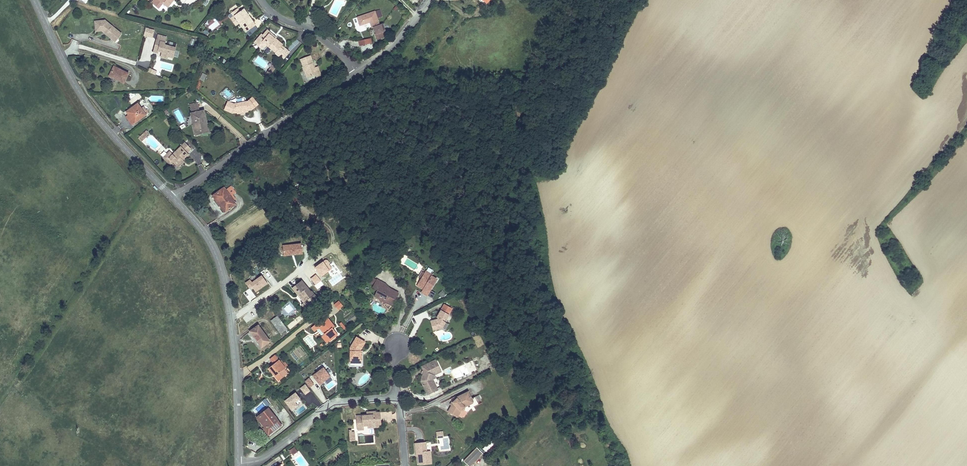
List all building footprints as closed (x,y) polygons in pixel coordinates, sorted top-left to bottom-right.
[(173,2),(175,0),(160,0),(158,2),(155,0),(151,6),(157,11),(161,5),(163,4),(167,7),(171,2),(173,2)] [(255,25),(245,11),(241,14),(238,11),(232,15),(234,19),(235,18),(245,32),(255,25)] [(377,14),(359,19),(361,28),(372,25),(374,31),(375,30),(377,37),(386,35),(384,28),(382,28),(377,14)] [(103,20),(97,21),(98,31),(100,31),(114,42),(121,34),(103,20)] [(269,32),(267,33),(277,41),(278,39),(269,32)] [(263,36),(256,44),(264,51),(268,47),(277,54),(276,56),(280,59),(286,53),(282,49),(283,47),(284,46),(277,41),(267,33),(264,37),(263,36)] [(172,58),(175,47),(165,44),(166,38),(157,35),(155,41),(160,42),(159,45),(155,43),(152,52),(157,53),(157,51),(161,52),(160,55),(167,57),(172,58)] [(358,42),(360,48),(372,44),(370,38),(358,42)] [(286,53),(280,59),(283,63),(291,54),(283,47),(282,49),(286,53)] [(315,71),(314,69),(312,69),(311,67),(313,67),(314,64),(311,57),(301,61),(304,72),(306,72),(309,79),(316,76),(317,80),(322,78),(319,70),(315,71)] [(129,76),(114,68),(109,78),(124,86),(129,76)] [(254,97),(250,100),(256,106),(258,104),(254,97)] [(256,106),(250,100),(249,101),(235,104),(229,102),(226,109),(233,113),(236,113),(237,114),(249,111),(249,110),(251,110),(256,106)] [(140,104),(128,112),(130,115),(127,117),(133,125),(148,114),(140,104)] [(193,115),(197,132),(201,131),(205,134),(206,129),(210,129),(208,124),(207,124),(206,122),(207,120),(205,112),(193,115)] [(187,143),(173,156),(171,158),(174,161),(179,166),(184,161),(184,160),(190,155),(189,154),(193,150),(187,143)] [(234,203),(224,186),(212,193),(223,211),(234,203)] [(232,186),(227,189),(231,196),(236,193),(232,186)] [(302,245),(283,245),(283,256),(302,256),(302,245)] [(315,269),(308,274),(316,284),(323,278),(315,269)] [(261,275),(252,282),(250,280),(245,283),(251,292),(246,296),(249,301),(259,294),(258,292),(268,285),(261,275)] [(425,292),(424,294),(423,297),(428,300),(437,283),(425,277),(419,289),(425,292)] [(303,295),(313,308),(321,301),(317,296),(316,297),(305,282),(296,289),(302,296),(303,295)] [(386,290),(388,287),(381,283),(376,291),(382,294),(379,300),(384,303),(386,301),(390,303),(390,306),(395,308),(401,296),(393,291),(392,292),(386,290)] [(305,306),(309,311),(313,308),(303,295),(302,296),(301,297),(306,304),(305,306)] [(345,309),(341,304),(336,307),(340,313),(345,309)] [(442,333),(446,326),(445,326),(446,323),(448,323),(450,319),(442,314),(438,321),(440,322),(438,325),(436,326),(437,328),(432,330),(435,336),(442,333)] [(327,319),(315,328),(318,333),(321,331),(326,336),(323,339),(328,345),(338,338),(332,331),(335,329),(327,319)] [(292,334),(284,323),(277,327),(286,339),(292,334)] [(275,347),(263,330),(254,337),(265,353),(275,347)] [(365,358),(365,355),(365,353),(370,344),(360,340),(355,352),(355,366),(361,366),(361,364),(367,364),(367,358),(365,358)] [(470,375),(478,371),(472,361),(465,364),(470,375)] [(439,370),(443,368),(440,362),(427,369),(429,372),(425,383),(432,395),(441,391),(436,381),(438,376),(442,375),(439,370)] [(288,373),(281,364),(270,373),(279,385),(290,378),(286,374),(288,373)] [(320,386),(331,378),(323,368),(312,376),(320,386)] [(309,378),(305,381),(309,389),(314,385),(309,378)] [(299,389),(305,396),(311,392),(305,385),(299,389)] [(477,403),(471,392),(459,398),(460,399),(458,402),(455,402),(453,405),(455,406),(451,412),(460,417),(463,412),(465,409),(477,403)] [(296,404),(301,400),(295,393),(284,402),(292,413),(299,408),(296,404)] [(265,399),(262,402),(268,408),(271,405),(265,399)] [(281,429),(269,413),(260,420),(268,430),(263,434),(268,439),(281,429)] [(377,416),(370,417),(360,418),(361,429),(371,428),(373,427),(374,429),(384,428),(383,415),(379,415),(378,413),(376,413),(377,416)] [(428,443),(418,444),(419,453),(420,453),(421,465),(434,464),(432,452),(429,452),(428,443)] [(477,445),(467,455),(472,459),(473,458),(474,459),(483,451),(477,445)] [(472,459),(467,455),(463,459),(469,465),(474,459),(473,458),(472,459)]
